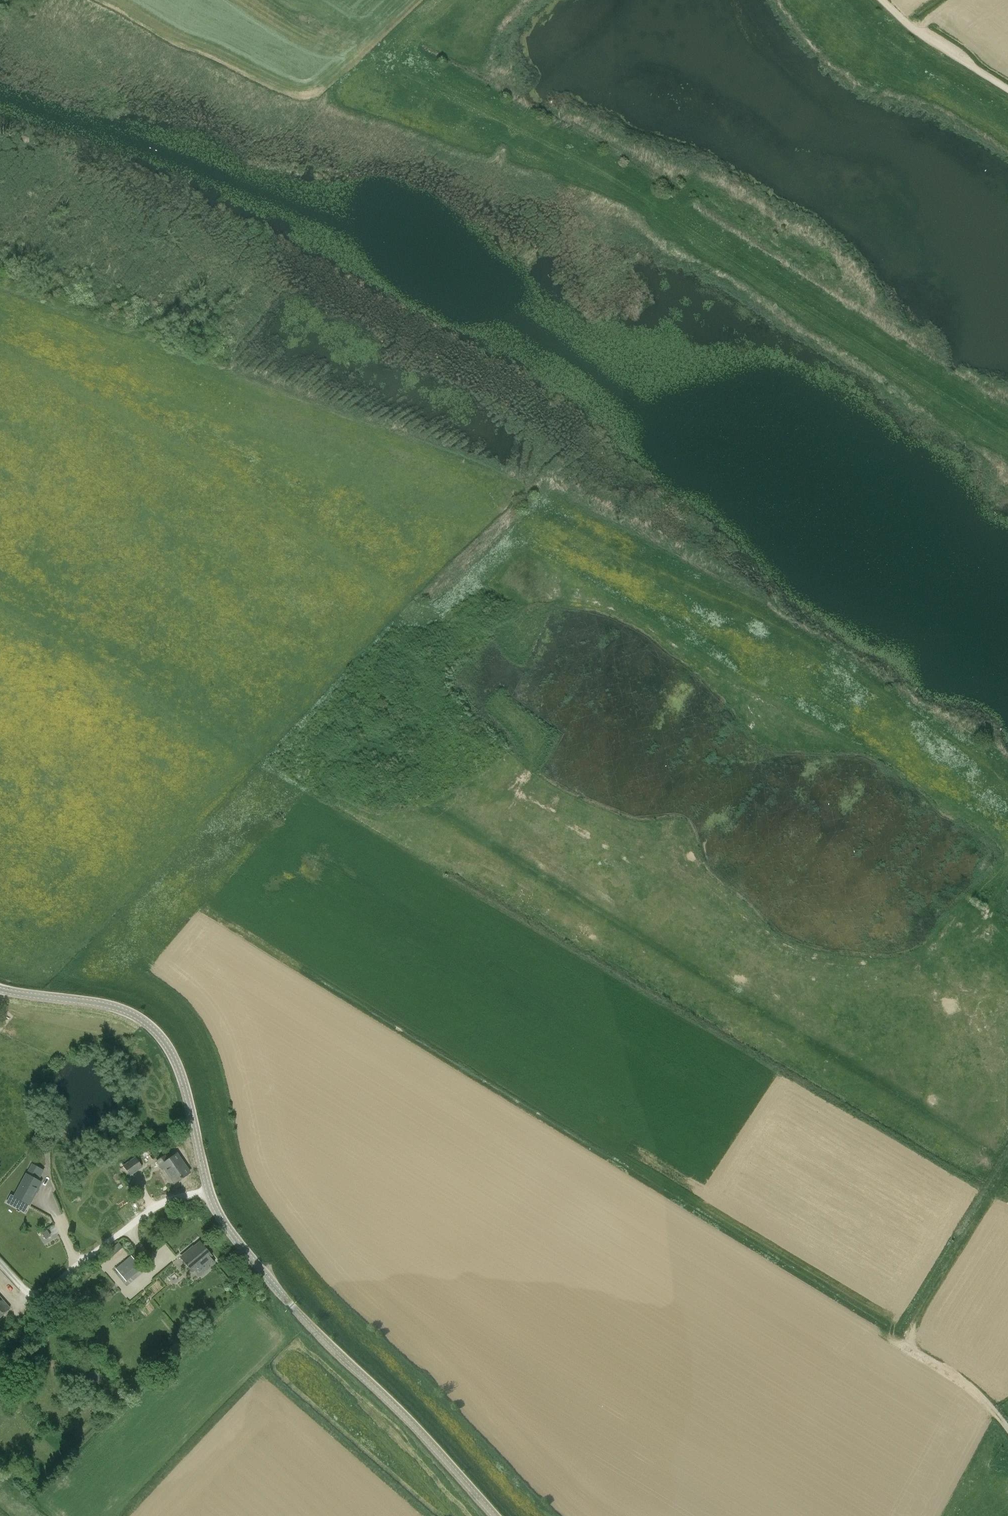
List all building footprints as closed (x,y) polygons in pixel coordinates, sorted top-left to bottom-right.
[(190,1172),(177,1154),(167,1160),(164,1156),(157,1161),(162,1169),(164,1168),(174,1183),(190,1172)] [(136,1157),(123,1165),(130,1174),(142,1166),(136,1157)] [(37,1193),(39,1189),(38,1188),(41,1182),(38,1181),(44,1171),(32,1164),(26,1174),(14,1197),(29,1204),(35,1192),(37,1193)] [(192,1272),(204,1261),(209,1267),(215,1262),(210,1257),(211,1255),(200,1242),(181,1258),(192,1272)] [(142,1268),(131,1256),(125,1261),(136,1273),(142,1268)] [(10,1308),(0,1298),(0,1317),(10,1308)]
